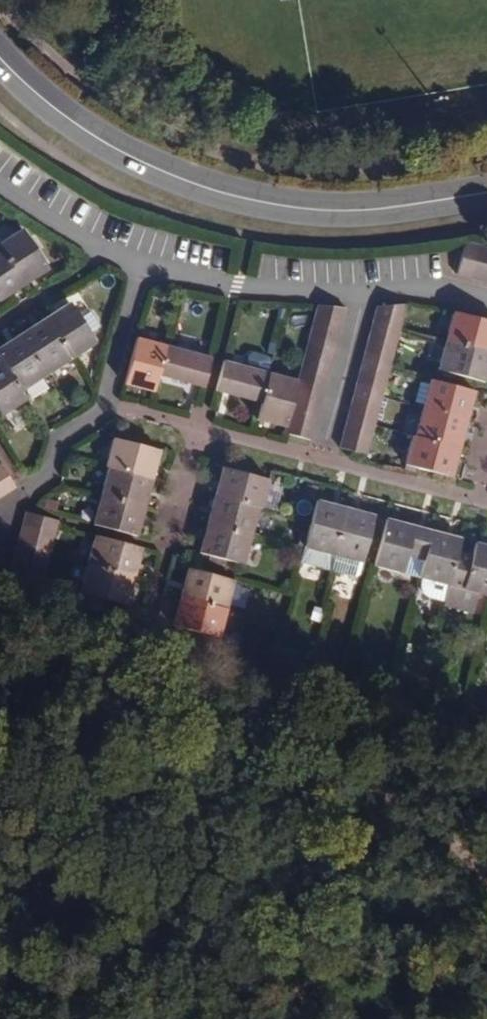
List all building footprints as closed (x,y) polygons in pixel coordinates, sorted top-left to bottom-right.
[(23,289),(47,273),(21,233),(0,247),(0,253),(23,289)] [(461,241),(458,253),(474,257),(477,245),(461,241)] [(474,257),(469,277),(482,281),(486,262),(486,248),(477,245),(474,257)] [(23,289),(0,253),(0,304),(23,289)] [(469,277),(474,257),(458,253),(453,273),(469,277)] [(375,317),(403,319),(407,304),(377,307),(375,317)] [(46,323),(72,363),(97,347),(71,307),(46,323)] [(317,317),(341,323),(345,310),(318,308),(317,317)] [(486,352),(486,321),(452,312),(444,341),(486,352)] [(341,323),(317,317),(312,334),(337,340),(341,323)] [(386,333),(399,336),(400,330),(403,319),(375,317),(371,334),(383,337),(386,333)] [(47,379),(72,363),(46,323),(22,339),(47,379)] [(369,347),(395,354),(399,336),(386,333),(383,337),(371,334),(369,347)] [(312,334),(308,349),(319,351),(317,357),(332,360),(337,340),(312,334)] [(47,379),(22,339),(0,353),(0,364),(1,364),(21,396),(47,379)] [(154,379),(162,348),(132,340),(121,388),(150,396),(154,379)] [(486,368),(486,352),(444,341),(436,372),(483,383),(486,368)] [(377,364),(391,369),(395,354),(369,347),(363,368),(376,371),(377,364)] [(208,360),(162,348),(154,379),(200,391),(208,360)] [(308,349),(303,369),(328,376),(332,360),(317,357),(319,351),(308,349)] [(246,370),(268,376),(270,367),(267,361),(254,356),(249,360),(246,370)] [(214,394),(260,407),(268,376),(246,370),(222,363),(214,394)] [(21,396),(1,364),(0,365),(0,422),(27,405),(21,396)] [(376,371),(363,368),(359,382),(385,389),(391,369),(377,364),(376,371)] [(303,369),(299,384),(311,387),(309,392),(323,396),(328,376),(303,369)] [(256,423),(287,431),(291,416),(294,403),(299,384),(268,376),(260,407),(256,423)] [(420,409),(465,420),(473,390),(427,379),(427,383),(421,404),(420,409)] [(421,404),(427,383),(415,380),(410,401),(421,404)] [(359,382),(354,402),(368,406),(370,398),(382,401),(382,399),(385,389),(359,382)] [(294,403),(319,410),(323,396),(309,392),(311,387),(299,384),(294,403)] [(368,406),(354,402),(351,416),(376,422),(382,401),(370,398),(368,406)] [(294,403),(291,416),(303,419),(301,424),(315,428),(319,410),(294,403)] [(420,409),(412,439),(457,451),(465,420),(420,409)] [(291,416),(287,431),(286,435),(311,442),(315,428),(301,424),(303,419),(291,416)] [(351,416),(345,436),(359,440),(361,433),(373,437),(375,430),(376,422),(351,416)] [(368,457),(373,437),(361,433),(359,440),(345,436),(341,450),(368,457)] [(449,478),(457,451),(412,439),(408,438),(401,467),(415,469),(449,478)] [(106,470),(150,481),(158,451),(108,439),(100,469),(106,470)] [(0,465),(0,499),(16,489),(0,465)] [(222,468),(214,498),(260,510),(263,511),(271,481),(270,481),(222,468)] [(106,470),(99,497),(143,509),(150,481),(106,470)] [(136,537),(143,509),(99,497),(91,526),(136,537)] [(253,538),(260,510),(214,498),(207,525),(253,538)] [(329,558),(341,512),(313,504),(301,551),(329,558)] [(371,520),(341,512),(329,558),(325,574),(351,581),(356,578),(371,520)] [(26,514),(22,532),(54,540),(56,530),(58,524),(26,514)] [(404,558),(421,563),(428,535),(382,522),(370,569),(399,576),(404,558)] [(246,568),(253,538),(207,525),(199,555),(246,568)] [(20,544),(50,551),(54,540),(22,532),(20,544)] [(428,535),(421,563),(417,580),(445,588),(455,555),(458,542),(428,535)] [(93,539),(85,568),(133,580),(141,551),(93,539)] [(50,551),(20,544),(16,558),(48,566),(50,559),(52,552),(50,551)] [(475,546),(472,559),(464,592),(477,596),(486,599),(486,549),(475,546)] [(472,615),(477,596),(464,592),(472,559),(455,555),(445,588),(441,606),(472,615)] [(45,579),(48,566),(16,558),(13,571),(44,578),(45,579)] [(399,576),(417,580),(421,563),(404,558),(399,576)] [(133,580),(85,568),(78,597),(125,610),(133,580)] [(40,593),(44,578),(13,571),(10,583),(40,593)] [(189,571),(182,599),(228,612),(235,583),(189,571)] [(228,612),(182,599),(174,630),(220,642),(228,612)]
